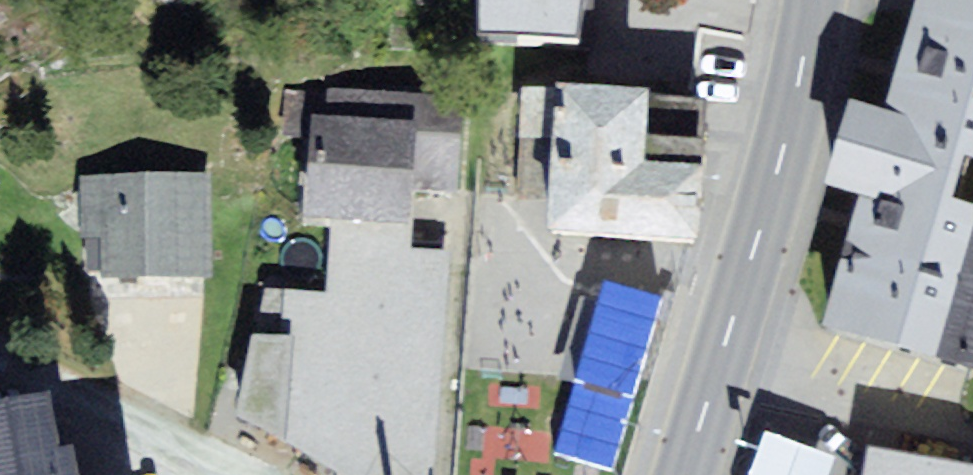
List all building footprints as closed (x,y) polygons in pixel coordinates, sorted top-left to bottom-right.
[(483,31),(578,32),(581,0),(481,0),(483,31)] [(884,107),(848,97),(837,137),(959,171),(964,153),(972,156),(972,0),(914,0),(884,107)] [(707,90),(556,80),(556,89),(553,136),(546,231),(697,241),(707,90)] [(463,96),(328,86),(327,95),(286,91),(283,134),(312,136),(306,218),(331,220),(412,226),(415,187),(433,188),(457,190),(463,96)] [(553,136),(556,89),(520,86),(517,134),(553,136)] [(959,171),(837,137),(823,185),(858,194),(821,326),(972,368),(972,201),(952,195),(959,171)] [(210,172),(80,173),(81,276),(212,274),(210,172)] [(331,220),(325,292),(266,289),(264,333),(255,332),(246,422),(290,446),(343,474),(436,474),(452,253),(410,249),(412,226),(331,220)] [(0,397),(0,474),(79,474),(73,441),(54,444),(45,390),(0,397)] [(766,430),(750,474),(829,474),(836,455),(766,430)] [(869,445),(864,474),(972,474),(972,465),(869,445)]
